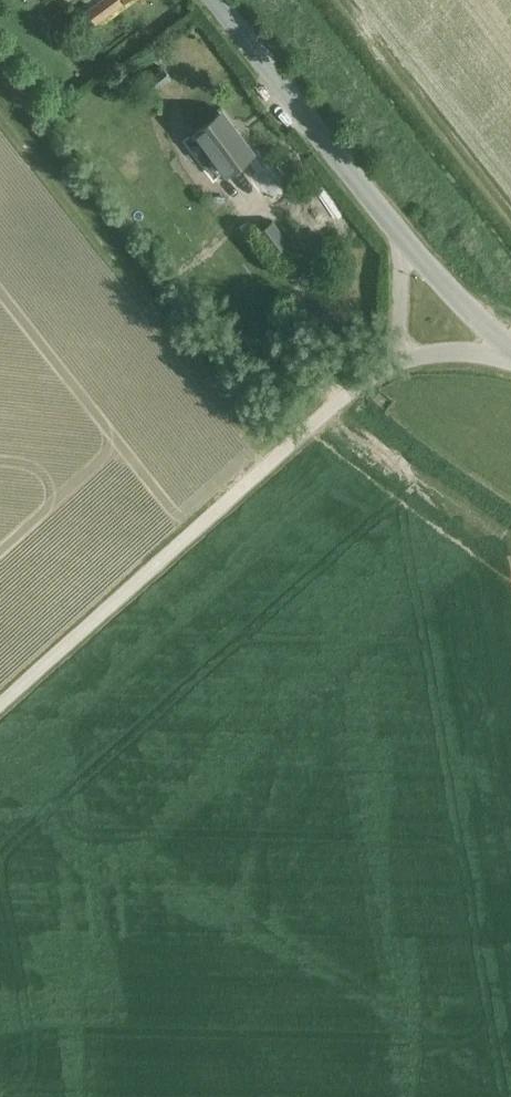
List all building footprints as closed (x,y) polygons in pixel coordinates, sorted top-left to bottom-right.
[(109,14),(124,4),(123,1),(122,0),(99,0),(86,9),(96,24),(109,14)] [(156,90),(173,78),(165,66),(148,78),(156,90)] [(228,172),(239,164),(253,154),(222,112),(197,130),(228,172)] [(275,254),(291,243),(274,220),(259,232),(275,254)]
